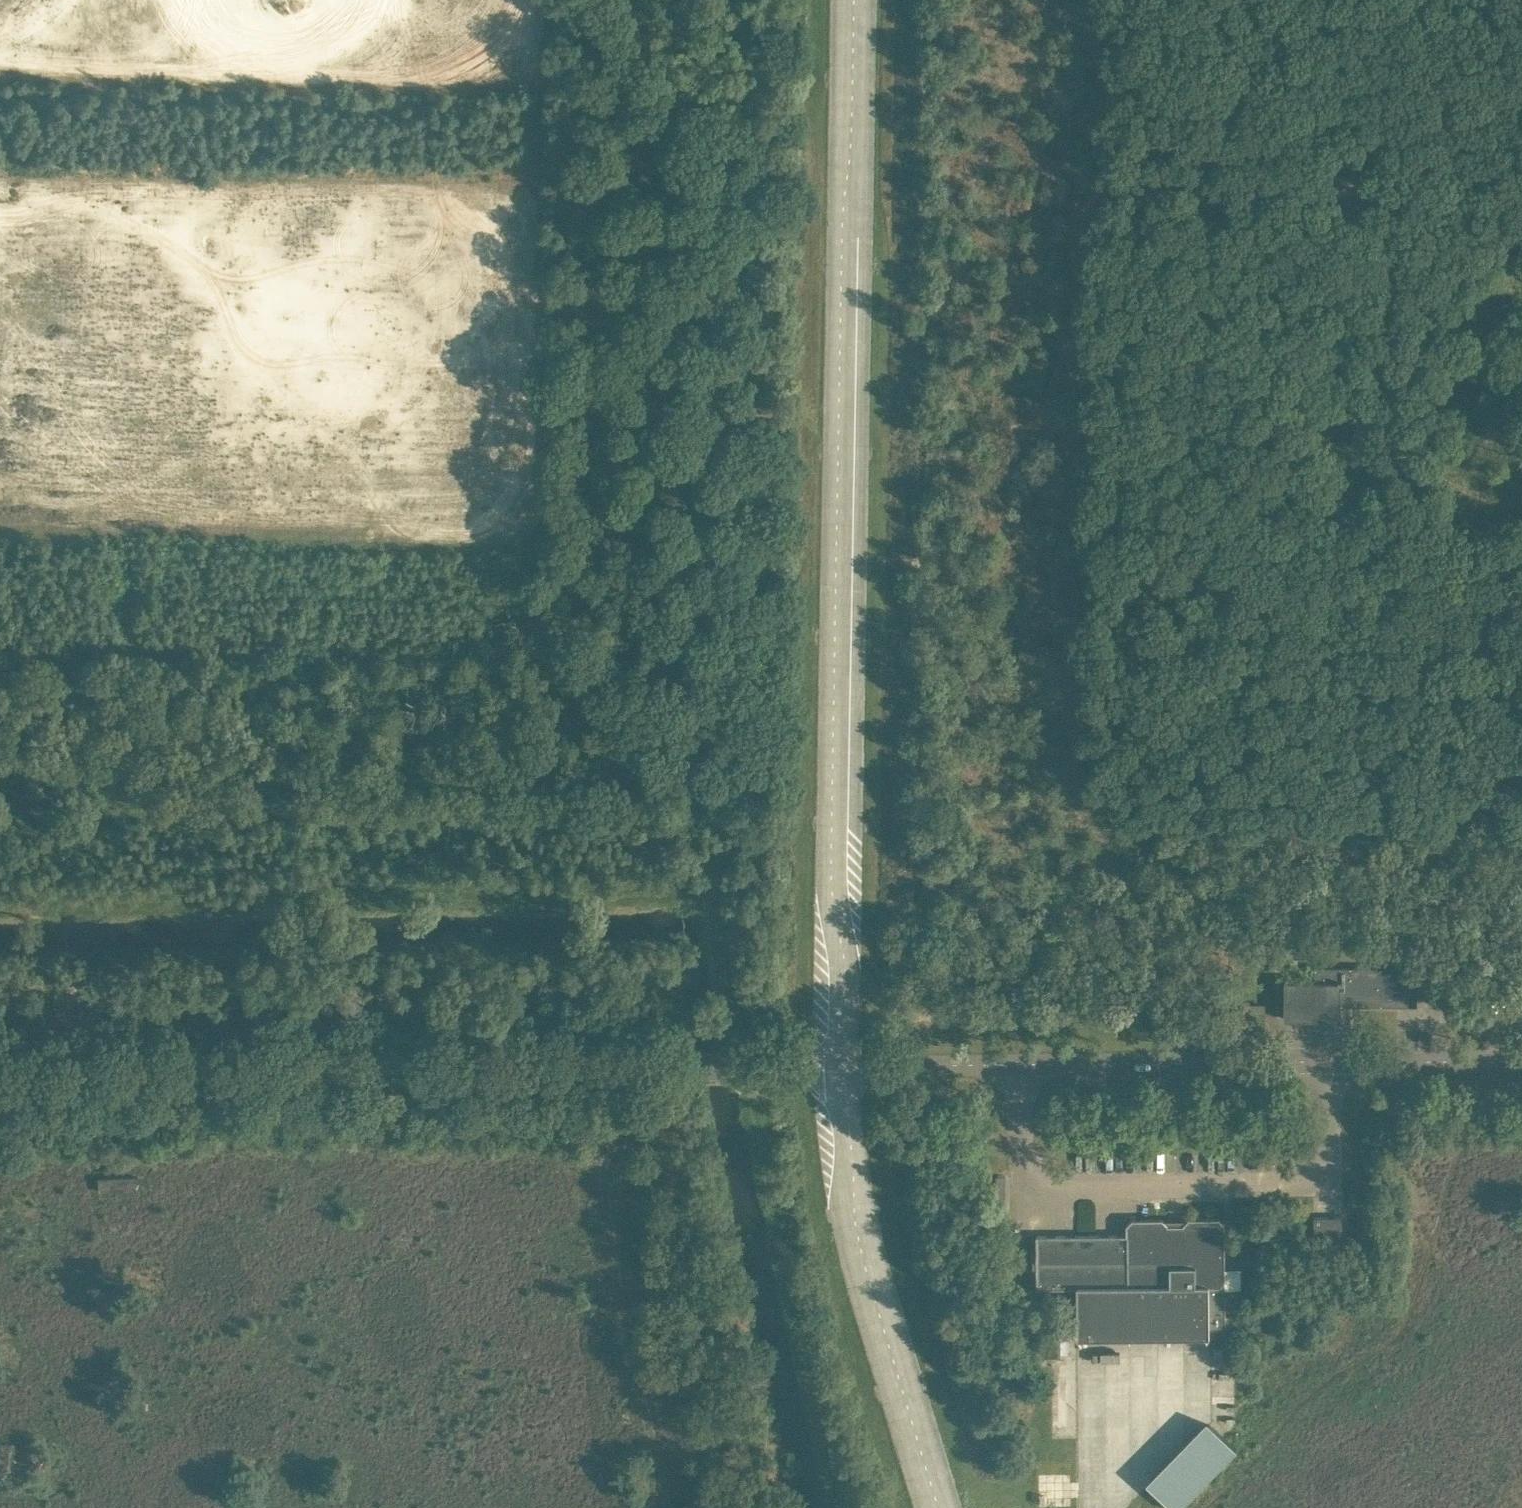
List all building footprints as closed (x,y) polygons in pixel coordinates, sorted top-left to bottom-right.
[(92,963),(88,972),(88,976),(108,975),(108,971),(103,963),(92,963)] [(1416,1004),(1417,998),(1417,967),(1316,966),(1316,979),(1285,979),(1285,1017),(1341,1018),(1341,1003),(1416,1004)] [(1343,1216),(1315,1216),(1315,1237),(1343,1237),(1343,1216)] [(1037,1234),(1037,1266),(1037,1286),(1077,1286),(1078,1336),(1210,1335),(1210,1327),(1226,1326),(1225,1222),(1219,1217),(1189,1217),(1184,1223),(1184,1225),(1168,1225),(1168,1223),(1162,1217),(1132,1217),(1127,1223),(1127,1234),(1037,1234)] [(1061,1331),(1037,1331),(1037,1343),(1061,1343),(1061,1331)] [(1051,1355),(1062,1355),(1061,1343),(1037,1343),(1038,1355),(1051,1355)]
